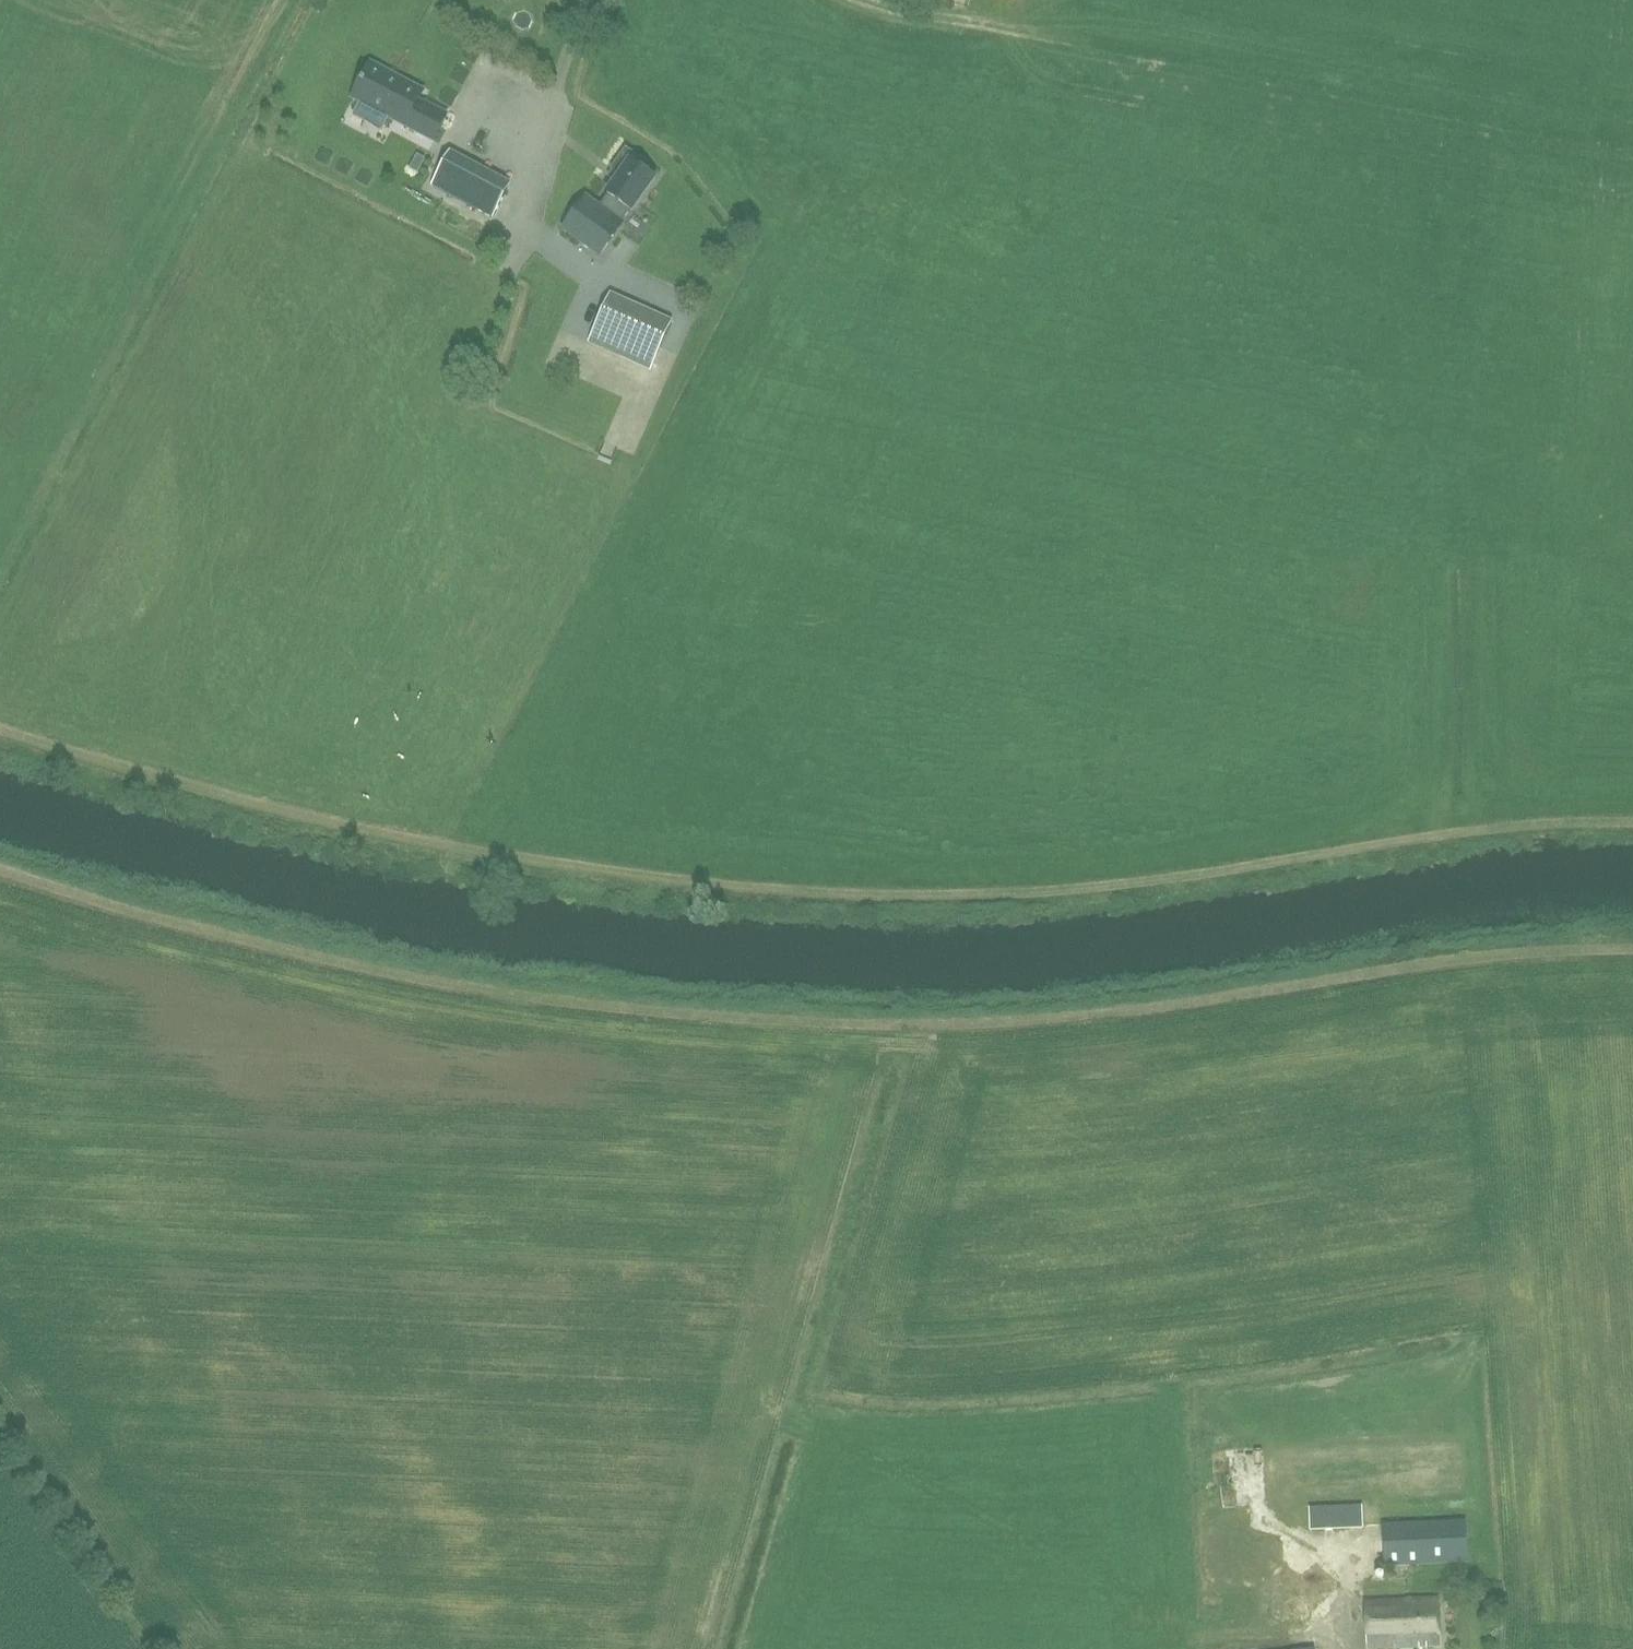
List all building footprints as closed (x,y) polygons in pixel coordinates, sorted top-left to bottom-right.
[(361,104),(389,119),(391,115),(394,117),(392,120),(434,142),(448,116),(419,100),(423,93),(393,77),(390,83),(370,73),(366,80),(364,79),(362,82),(364,83),(358,96),(356,95),(356,96),(363,100),(361,104)] [(628,150),(611,172),(615,175),(612,179),(616,183),(608,195),(609,196),(600,208),(586,198),(564,229),(582,242),(590,230),(610,244),(623,224),(622,223),(631,211),(632,212),(656,180),(646,172),(650,166),(628,150)] [(479,175),(448,158),(433,186),(493,219),(502,203),(473,187),(479,175)] [(653,372),(673,322),(611,294),(602,314),(589,343),(653,372)] [(1207,1449),(1221,1448),(1219,1431),(1206,1432),(1207,1449)] [(1241,1508),(1258,1507),(1254,1450),(1237,1451),(1241,1508)] [(1364,1526),(1381,1525),(1379,1503),(1362,1504),(1362,1505),(1352,1505),(1353,1529),(1364,1528),(1364,1526)] [(1384,1567),(1468,1563),(1466,1520),(1384,1524),(1383,1524),(1384,1567)] [(1441,1646),(1438,1597),(1364,1601),(1367,1648),(1385,1648),(1441,1646)]
